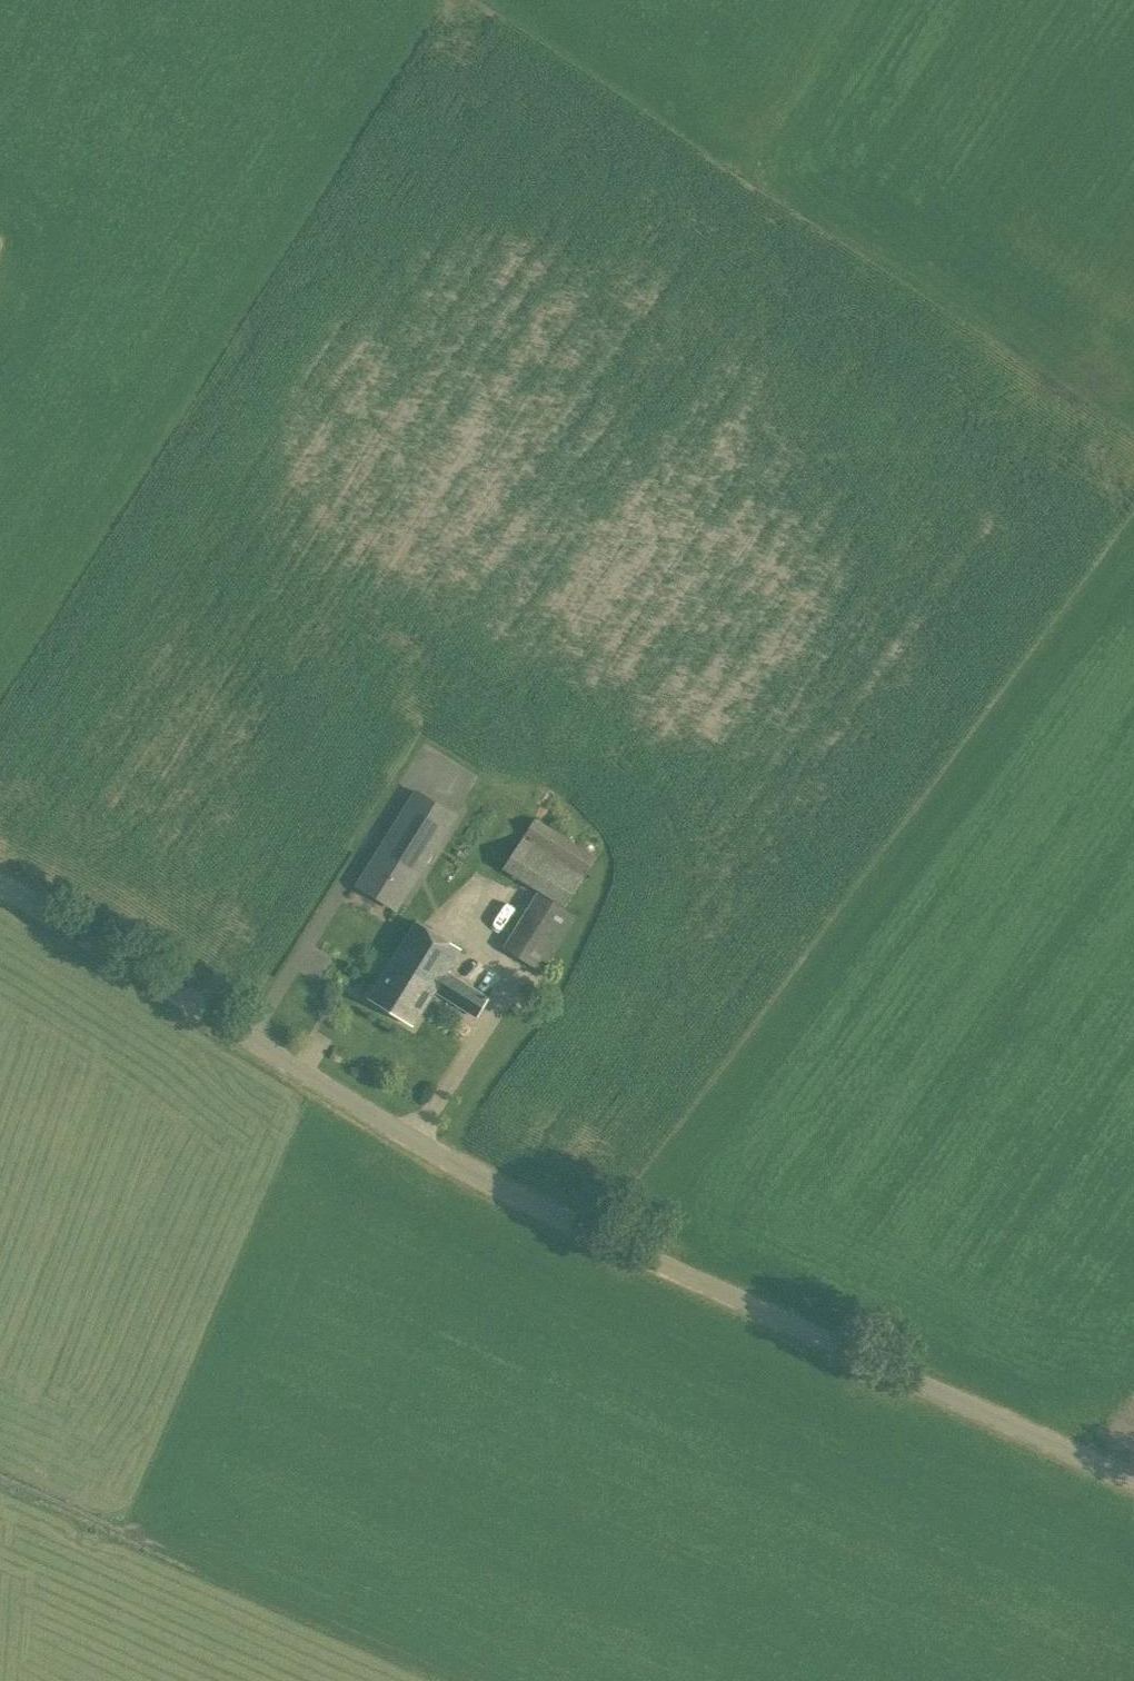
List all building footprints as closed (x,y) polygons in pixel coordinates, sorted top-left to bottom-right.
[(366,867),(408,894),(457,815),(415,789),(366,867)] [(502,871),(537,893),(563,910),(595,858),(534,820),(502,871)] [(563,910),(537,893),(502,949),(542,973),(576,918),(563,910)] [(435,958),(450,968),(461,950),(416,922),(368,998),(393,1014),(412,984),(413,984),(421,972),(425,974),(435,958)] [(448,971),(450,968),(435,958),(425,974),(421,972),(413,984),(412,984),(393,1014),(413,1026),(435,992),(477,1018),(490,997),(448,971)]
